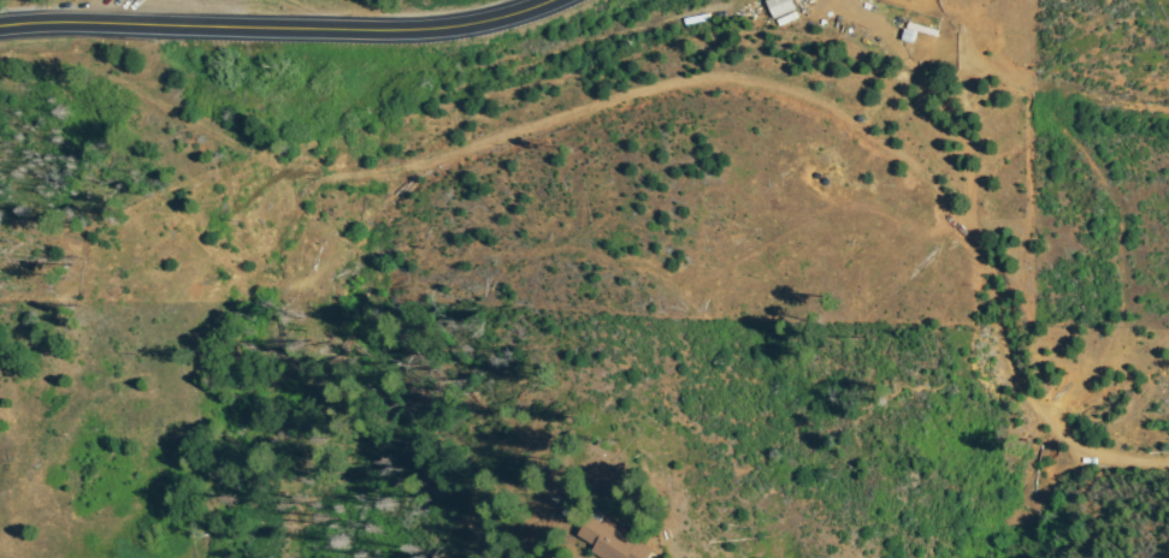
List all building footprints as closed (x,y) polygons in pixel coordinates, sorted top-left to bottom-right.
[(773,18),(766,0),(793,0),(796,8),(773,18)] [(684,19),(707,14),(708,20),(686,26),(684,19)] [(938,32),(935,38),(917,32),(914,43),(905,41),(910,24),(938,32)] [(656,548),(650,557),(615,557),(583,535),(602,510),(656,548)]
